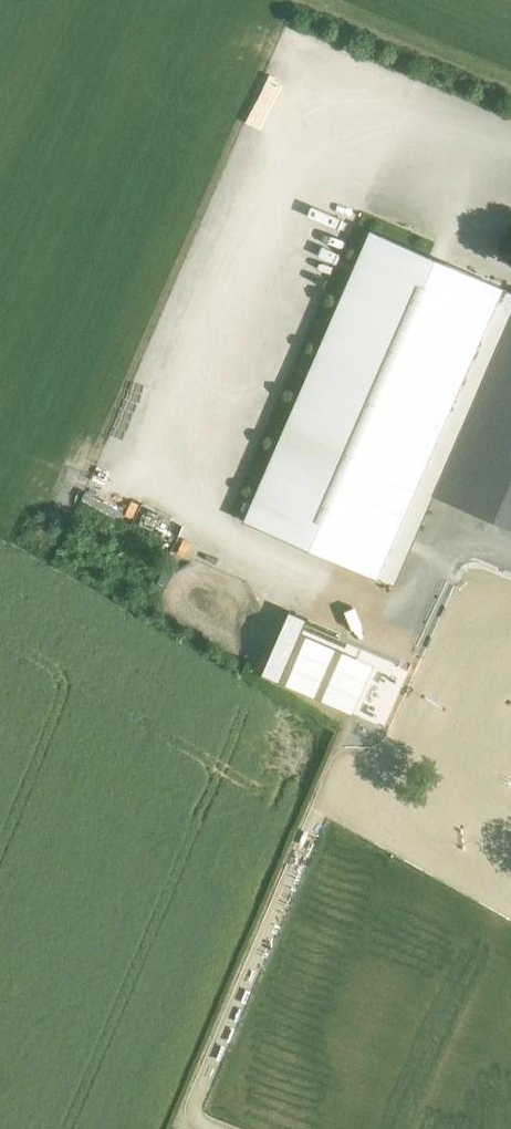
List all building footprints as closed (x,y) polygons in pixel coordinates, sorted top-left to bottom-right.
[(506,289),(373,230),(244,519),(377,578),(506,289)] [(486,379),(438,491),(510,522),(510,366),(502,387),(486,379)] [(375,664),(302,633),(281,681),(354,712),(375,664)]
